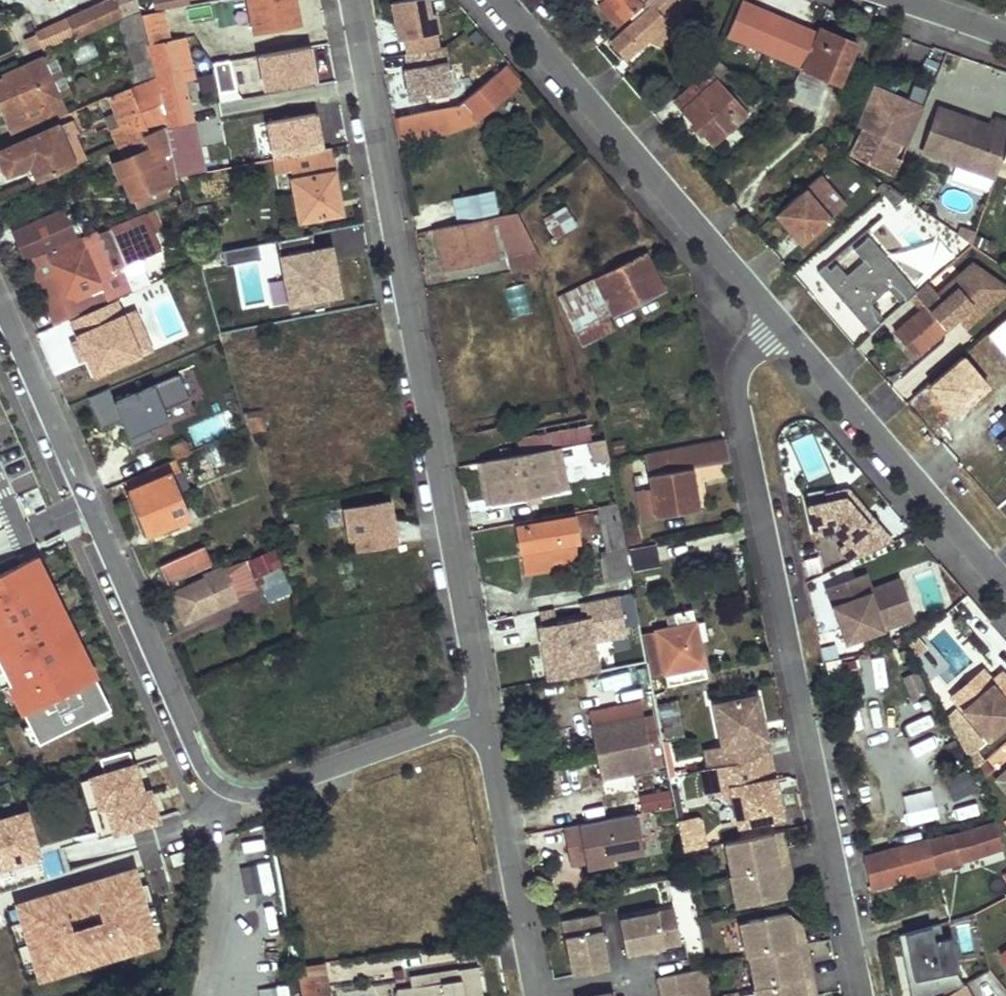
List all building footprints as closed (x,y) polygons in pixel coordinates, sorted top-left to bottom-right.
[(66,15),(74,33),(119,11),(120,15),(135,9),(133,0),(125,0),(117,4),(115,0),(98,0),(66,15)] [(255,28),(295,21),(292,0),(250,0),(255,28)] [(632,12),(623,3),(627,0),(602,0),(600,2),(619,24),(632,12)] [(611,40),(626,54),(650,31),(671,12),(672,10),(663,1),(662,0),(660,0),(654,6),(651,4),(646,9),(611,40)] [(623,3),(632,12),(641,5),(636,0),(627,0),(623,3)] [(641,5),(646,9),(651,4),(654,6),(660,0),(643,0),(641,5)] [(135,13),(143,43),(167,39),(160,8),(135,13)] [(143,43),(135,13),(135,9),(120,15),(111,20),(132,73),(148,65),(143,43)] [(683,25),(671,12),(650,31),(662,44),(683,25)] [(816,25),(785,97),(814,108),(828,77),(840,81),(855,42),(816,25)] [(178,37),(172,38),(167,39),(143,43),(148,65),(152,77),(162,117),(190,110),(181,79),(188,77),(184,60),(178,37)] [(73,64),(97,55),(93,42),(69,50),(73,64)] [(259,50),(263,87),(317,82),(314,45),(259,50)] [(446,51),(407,54),(408,69),(403,70),(406,101),(448,97),(445,67),(447,67),(446,51)] [(0,73),(0,107),(11,130),(46,113),(47,116),(64,107),(39,55),(0,73)] [(258,60),(198,68),(201,95),(262,88),(258,60)] [(715,60),(707,68),(717,79),(729,70),(715,60)] [(413,115),(398,116),(399,136),(415,135),(457,132),(480,123),(519,81),(502,66),(464,108),(462,110),(455,111),(413,115)] [(707,68),(674,96),(713,139),(750,107),(735,91),(731,95),(717,79),(707,68)] [(103,117),(116,146),(143,135),(164,126),(163,123),(162,117),(152,77),(107,98),(112,113),(103,117)] [(924,103),(875,83),(870,94),(920,114),(924,103)] [(907,144),(920,114),(870,94),(862,113),(871,120),(853,145),(894,174),(901,158),(893,154),(898,141),(907,144)] [(923,150),(982,172),(988,155),(1001,160),(1002,157),(1005,147),(1005,120),(997,117),(994,126),(977,120),(975,124),(967,121),(969,117),(939,106),(923,150)] [(0,148),(0,155),(11,176),(33,164),(39,176),(88,155),(68,115),(0,148)] [(164,126),(177,176),(202,171),(191,117),(163,123),(164,126)] [(148,147),(114,163),(120,178),(125,177),(132,198),(178,178),(177,176),(164,126),(143,135),(148,147)] [(327,147),(270,158),(274,172),(290,169),(298,218),(338,210),(327,147)] [(982,172),(995,176),(1001,160),(988,155),(982,172)] [(842,204),(819,176),(776,212),(801,240),(842,204)] [(558,233),(576,221),(565,204),(547,215),(558,233)] [(537,254),(519,211),(516,212),(434,226),(439,254),(477,245),(479,254),(495,252),(489,224),(501,222),(508,245),(504,246),(510,262),(525,256),(527,257),(537,254)] [(60,213),(14,231),(25,258),(41,252),(72,239),(60,213)] [(157,251),(138,215),(46,260),(64,297),(71,294),(81,313),(129,289),(120,270),(157,251)] [(175,230),(180,245),(189,242),(185,227),(175,230)] [(477,245),(439,254),(442,267),(480,258),(479,254),(477,245)] [(643,251),(556,295),(572,332),(611,310),(614,314),(662,288),(643,251)] [(81,313),(71,294),(64,297),(46,260),(41,252),(25,258),(59,325),(81,313)] [(915,354),(943,329),(959,316),(969,327),(1005,295),(1005,285),(973,262),(936,294),(926,282),(914,292),(909,296),(920,309),(894,331),(915,354)] [(358,278),(315,288),(318,302),(320,310),(363,301),(358,278)] [(503,288),(511,317),(527,312),(520,283),(503,288)] [(320,310),(318,302),(290,308),(292,318),(320,312),(320,310)] [(99,309),(80,318),(87,334),(106,326),(99,309)] [(110,393),(89,403),(100,428),(121,420),(131,446),(152,437),(149,428),(168,421),(163,410),(189,400),(179,375),(114,402),(110,393)] [(244,412),(249,432),(263,428),(258,409),(244,412)] [(587,418),(518,433),(523,451),(532,450),(547,447),(557,445),(559,444),(589,439),(592,438),(587,418)] [(491,428),(476,429),(477,436),(492,435),(491,428)] [(997,439),(1005,449),(1005,431),(997,439)] [(608,458),(604,436),(595,438),(592,438),(589,439),(593,461),(608,458)] [(646,452),(656,516),(695,509),(686,466),(718,460),(714,436),(646,452)] [(185,440),(172,446),(176,459),(191,452),(185,440)] [(512,454),(511,444),(500,446),(501,455),(512,454)] [(565,489),(557,445),(547,447),(555,491),(565,489)] [(497,457),(483,460),(490,502),(555,491),(547,447),(532,450),(523,451),(497,457)] [(126,481),(147,533),(174,521),(176,527),(188,521),(168,473),(179,468),(176,459),(126,481)] [(483,460),(477,461),(484,503),(490,502),(483,460)] [(850,560),(894,539),(850,488),(826,492),(828,499),(808,502),(812,530),(833,527),(844,543),(839,548),(850,560)] [(343,508),(349,538),(356,537),(359,551),(396,545),(389,501),(343,508)] [(599,507),(608,550),(602,558),(608,584),(632,578),(617,503),(599,507)] [(590,511),(517,525),(521,547),(578,536),(577,532),(594,529),(590,511)] [(34,543),(23,518),(0,528),(0,558),(34,543)] [(582,559),(578,536),(521,547),(526,570),(582,559)] [(656,544),(628,549),(632,570),(660,564),(656,544)] [(278,546),(252,559),(261,576),(289,562),(278,546)] [(200,547),(158,564),(167,582),(208,565),(200,547)] [(0,574),(0,667),(9,685),(29,725),(37,742),(38,743),(91,717),(109,708),(110,708),(88,663),(83,665),(68,636),(73,634),(57,601),(52,603),(38,575),(43,572),(35,556),(0,574)] [(236,563),(223,569),(235,595),(236,598),(250,592),(236,563)] [(202,577),(171,593),(185,620),(235,595),(221,565),(201,574),(202,577)] [(43,572),(38,575),(52,603),(57,601),(60,599),(46,571),(43,572)] [(282,574),(260,584),(266,596),(288,585),(282,574)] [(869,590),(864,575),(855,578),(865,605),(890,597),(899,623),(911,619),(898,581),(869,590)] [(855,578),(826,588),(844,641),(899,623),(890,597),(865,605),(855,578)] [(543,678),(601,673),(598,641),(625,638),(622,598),(536,606),(543,678)] [(656,629),(665,673),(703,665),(691,609),(674,613),(678,625),(656,629)] [(645,631),(654,675),(665,673),(656,629),(645,631)] [(73,634),(68,636),(83,665),(88,663),(91,662),(76,632),(73,634)] [(870,655),(872,686),(886,685),(884,654),(870,655)] [(1,689),(9,685),(0,667),(0,687),(1,689)] [(990,678),(981,667),(973,673),(989,692),(1005,677),(1000,669),(990,678)] [(587,707),(638,700),(634,671),(583,678),(587,707)] [(949,693),(984,735),(1005,717),(1005,677),(989,692),(973,673),(949,693)] [(757,694),(714,703),(723,745),(726,764),(769,755),(757,694)] [(660,705),(667,740),(684,737),(677,702),(660,705)] [(109,708),(91,717),(95,725),(113,716),(109,708)] [(643,715),(592,726),(602,774),(662,762),(658,742),(649,744),(643,715)] [(21,729),(29,746),(37,742),(29,725),(21,729)] [(723,745),(706,748),(710,767),(726,764),(723,745)] [(970,749),(961,753),(969,768),(977,761),(970,749)] [(104,773),(90,777),(100,807),(106,805),(114,832),(157,820),(148,791),(141,793),(129,751),(100,759),(104,773)] [(710,767),(702,769),(707,793),(718,790),(735,802),(739,824),(782,815),(769,755),(726,764),(710,767)] [(991,777),(1005,794),(1005,765),(991,777)] [(946,776),(950,800),(977,794),(973,771),(946,776)] [(602,780),(605,793),(633,787),(630,774),(602,780)] [(90,777),(80,780),(97,837),(114,832),(106,805),(100,807),(90,777)] [(944,788),(912,796),(920,825),(951,817),(944,788)] [(670,789),(638,791),(639,808),(671,806),(670,789)] [(0,820),(0,867),(38,856),(26,813),(0,820)] [(636,813),(566,826),(573,863),(588,860),(589,866),(612,861),(611,856),(643,850),(636,813)] [(679,822),(683,849),(706,845),(700,818),(679,822)] [(993,822),(948,834),(953,850),(997,837),(993,822)] [(779,829),(769,831),(771,847),(782,844),(779,829)] [(723,841),(729,873),(786,861),(782,844),(771,847),(769,831),(723,841)] [(948,834),(928,839),(936,868),(956,863),(956,862),(953,850),(948,834)] [(1002,857),(997,837),(953,850),(956,862),(958,861),(959,865),(969,863),(969,868),(1002,857)] [(936,868),(928,839),(864,856),(870,886),(936,868)] [(729,873),(727,873),(732,895),(743,903),(782,895),(781,893),(778,880),(789,878),(786,861),(729,873)] [(69,889),(17,904),(22,921),(28,939),(29,943),(34,961),(39,978),(155,943),(150,926),(145,908),(143,904),(138,886),(133,869),(81,885),(93,924),(81,928),(69,889)] [(781,893),(789,878),(778,880),(781,893)] [(146,884),(138,886),(143,904),(152,902),(146,884)] [(81,885),(69,889),(81,928),(93,924),(81,885)] [(153,906),(145,908),(150,926),(158,924),(153,906)] [(680,942),(673,908),(618,918),(625,952),(680,942)] [(787,911),(748,919),(741,931),(746,956),(748,955),(794,946),(805,943),(801,924),(790,927),(787,914),(787,911)] [(596,913),(562,919),(573,973),(607,967),(596,913)] [(801,924),(787,914),(790,927),(801,924)] [(22,921),(12,924),(17,942),(28,939),(22,921)] [(940,923),(898,933),(902,953),(908,952),(911,966),(905,967),(909,988),(912,987),(917,995),(941,995),(963,984),(953,970),(949,971),(940,923)] [(29,943),(19,946),(24,964),(34,961),(29,943)] [(808,958),(805,943),(794,946),(797,961),(808,958)] [(794,946),(748,955),(755,987),(811,975),(808,958),(797,961),(794,946)] [(908,952),(902,953),(905,967),(911,966),(908,952)] [(301,969),(304,985),(312,985),(314,995),(329,995),(324,965),(301,969)] [(658,976),(661,995),(711,995),(706,967),(658,976)] [(460,968),(410,976),(411,983),(455,975),(456,979),(462,978),(460,968)] [(395,986),(397,995),(482,995),(478,975),(462,978),(456,979),(455,975),(411,983),(395,986)] [(815,995),(811,975),(755,987),(753,987),(755,995),(811,995),(815,995)] [(260,986),(261,995),(292,995),(291,983),(260,986)] [(963,984),(941,995),(969,995),(963,984)] [(909,988),(910,995),(917,995),(912,987),(909,988)]
